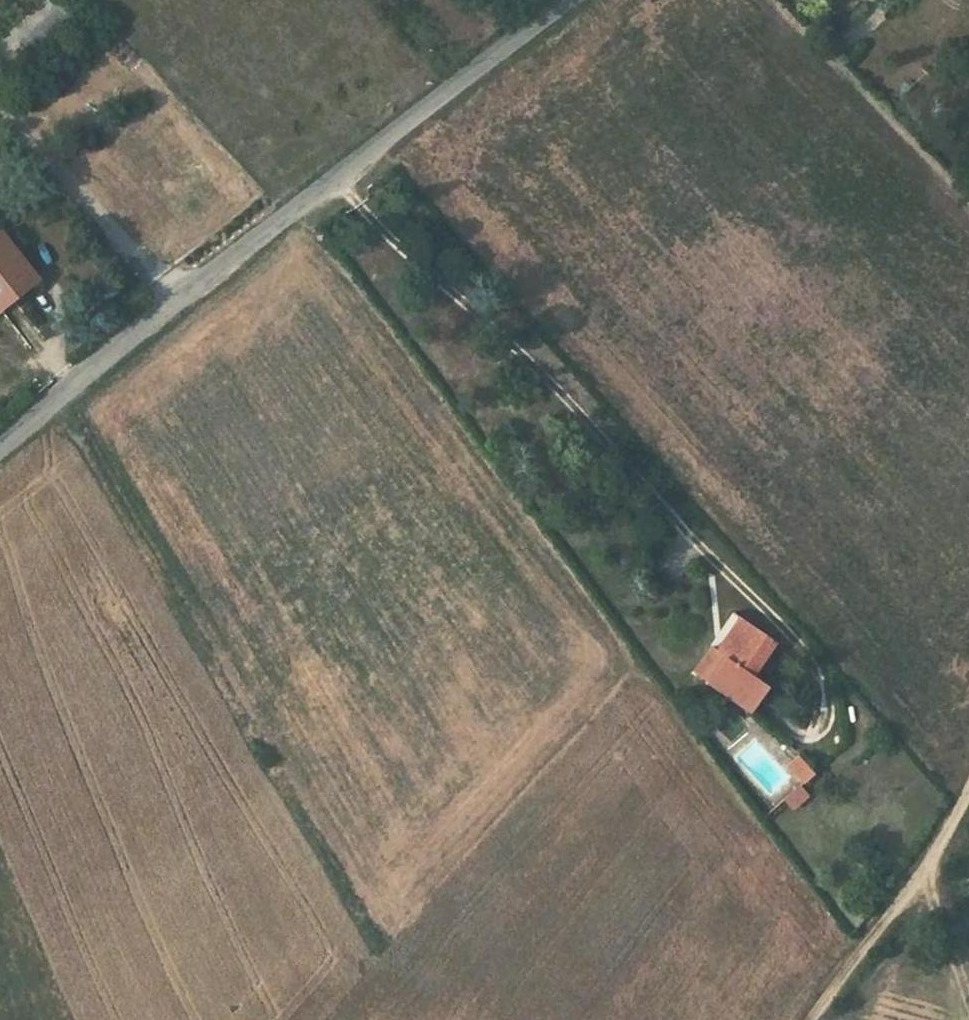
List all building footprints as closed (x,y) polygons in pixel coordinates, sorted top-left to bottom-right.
[(2,235),(0,236),(0,310),(37,281),(2,235)] [(733,649),(709,683),(749,711),(766,687),(751,676),(775,642),(741,619),(725,643),(733,649)] [(695,674),(709,683),(733,649),(725,643),(718,653),(712,649),(695,674)] [(787,766),(804,784),(814,774),(798,756),(787,766)] [(799,785),(780,799),(789,811),(808,797),(799,785)]
